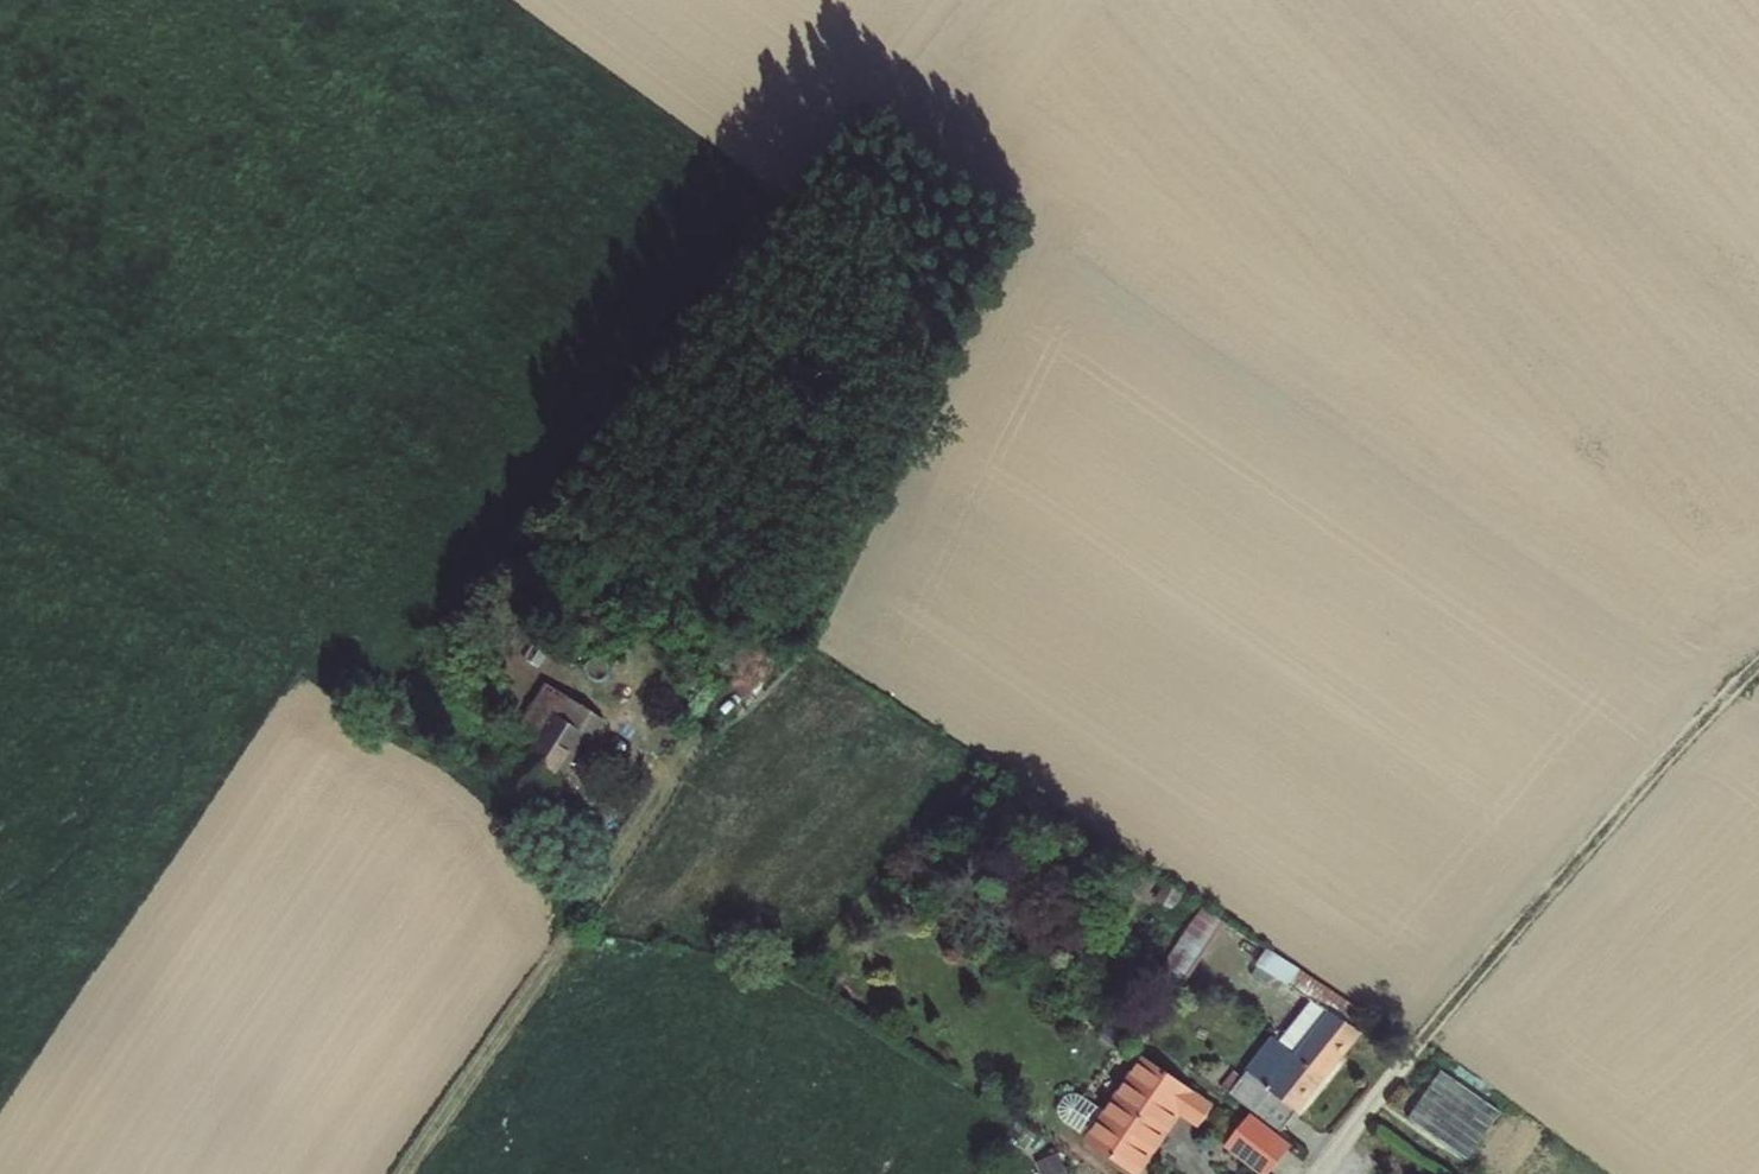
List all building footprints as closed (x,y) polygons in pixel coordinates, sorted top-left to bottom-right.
[(561,673),(531,725),(543,734),(520,770),(515,767),(506,781),(539,801),(591,719),(603,726),(616,707),(561,673)] [(1286,1123),(1378,1003),(1306,956),(1296,971),(1325,993),(1248,1097),(1286,1123)] [(1142,1045),(1089,1125),(1140,1158),(1183,1094),(1201,1106),(1211,1090),(1142,1045)] [(1500,1104),(1437,1062),(1406,1110),(1468,1152),(1500,1104)] [(1274,1169),(1294,1139),(1255,1112),(1234,1142),(1274,1169)]
